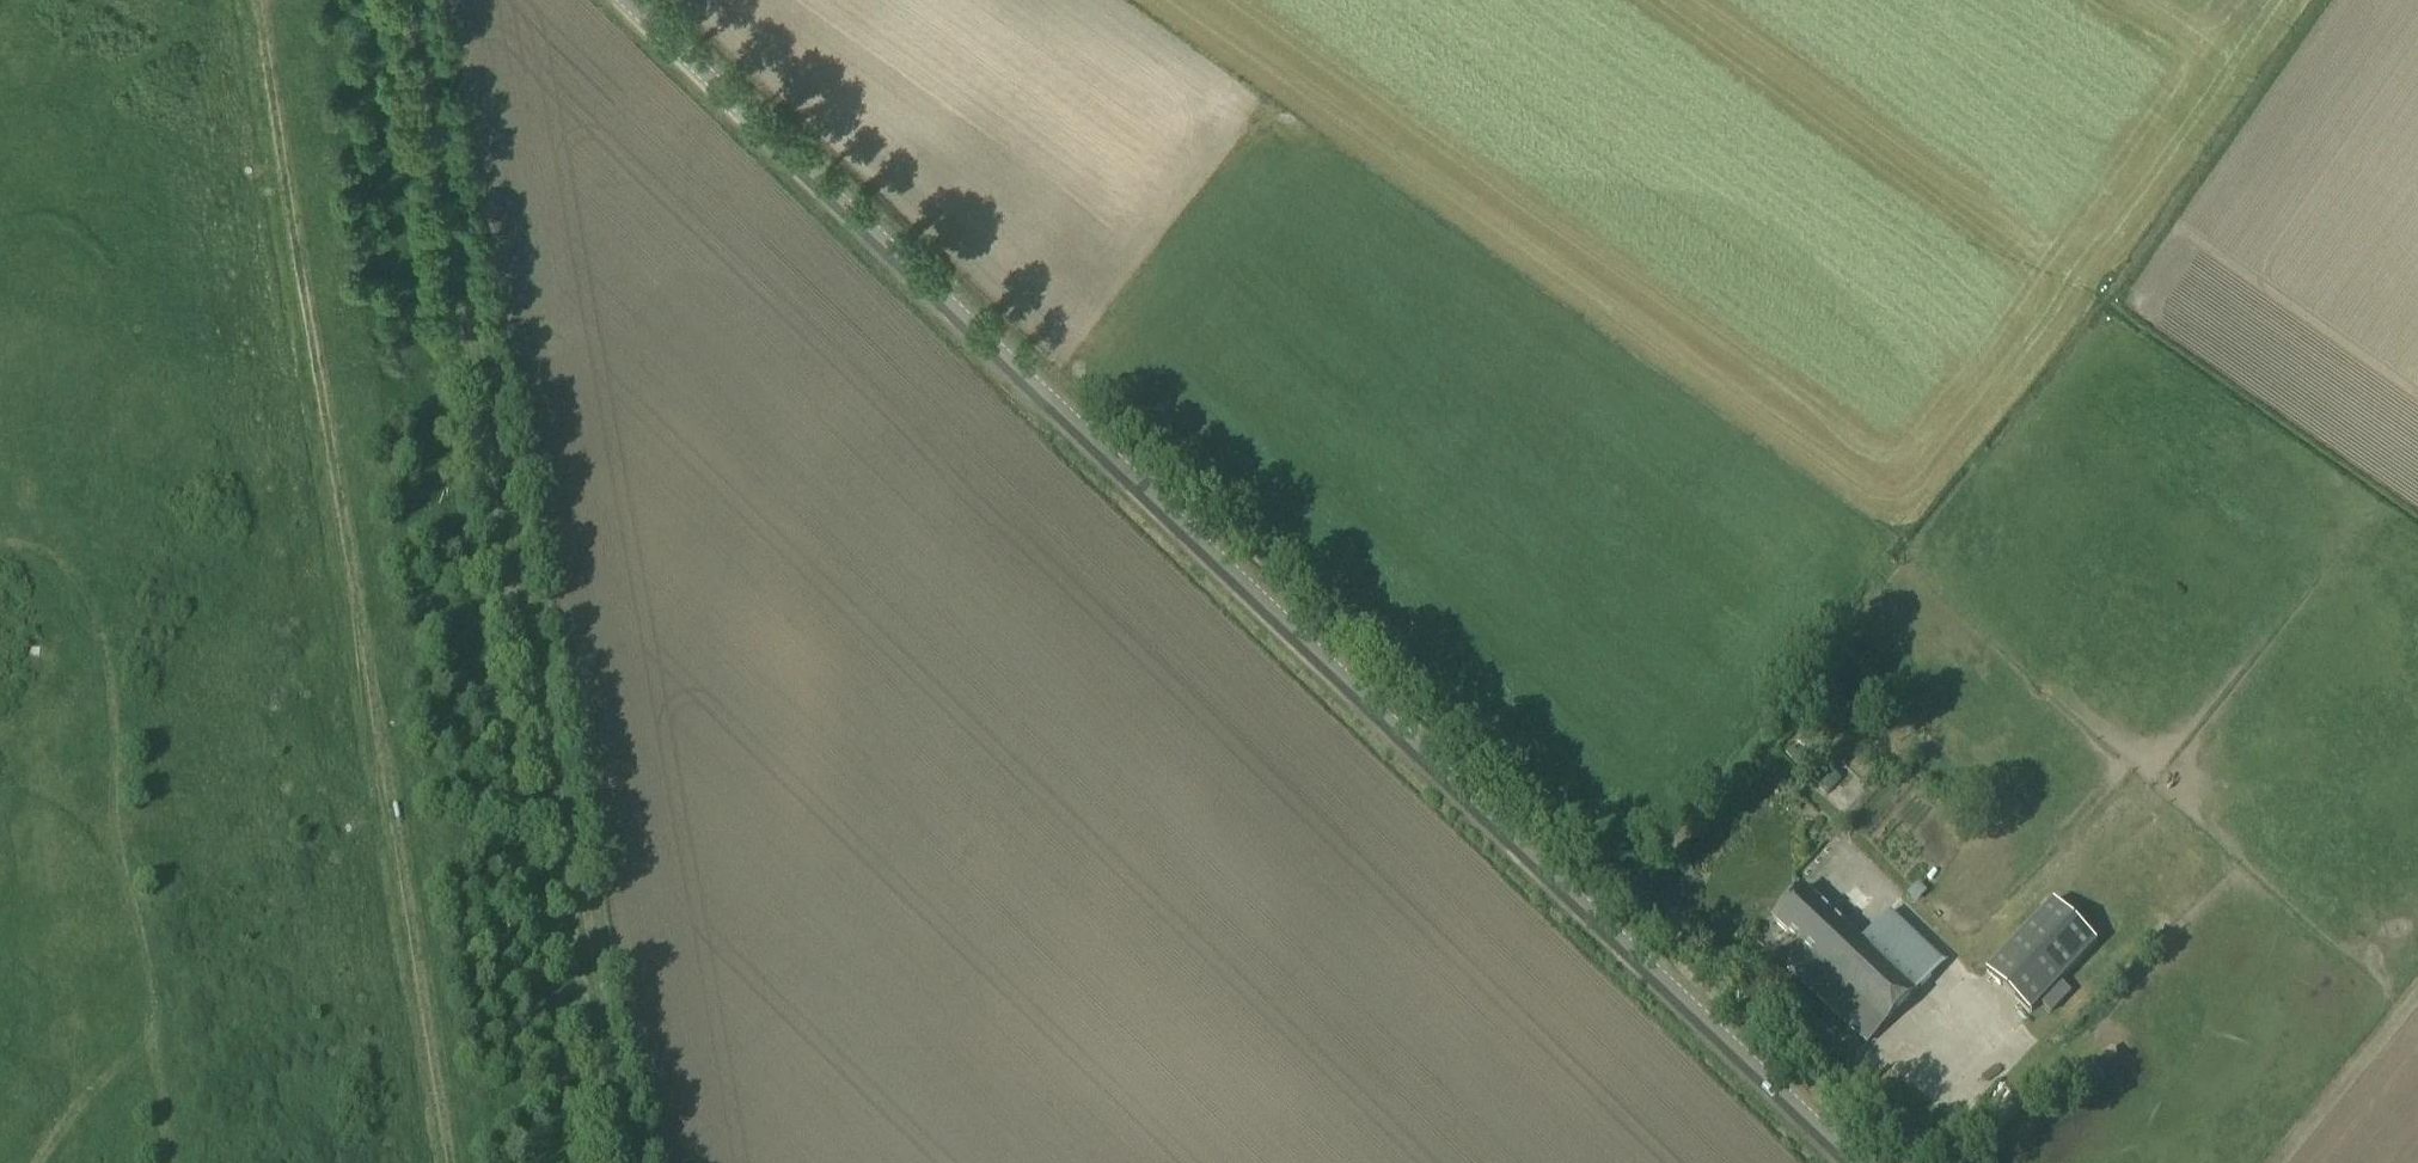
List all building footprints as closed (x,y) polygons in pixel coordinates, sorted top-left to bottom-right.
[(1867,1043),(1942,965),(1889,914),(1862,943),(1804,888),(1774,921),(1799,945),(1782,963),(1867,1043)] [(2030,1013),(2096,942),(2054,902),(1987,972),(2030,1013)]
